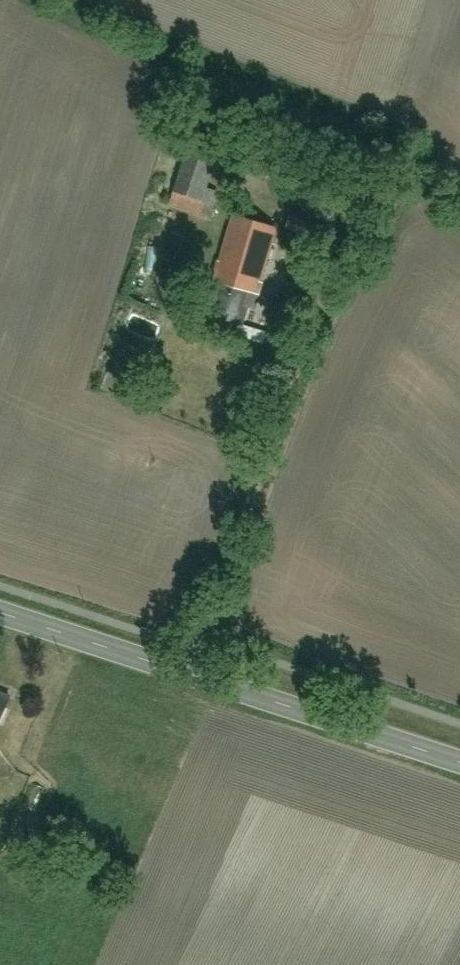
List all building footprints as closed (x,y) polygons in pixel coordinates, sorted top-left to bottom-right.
[(186,143),(167,207),(210,220),(218,194),(205,191),(217,152),(186,143)] [(308,220),(290,215),(285,232),(302,237),(308,220)] [(214,281),(259,294),(277,230),(232,218),(214,281)] [(149,246),(140,274),(152,278),(161,250),(149,246)]
